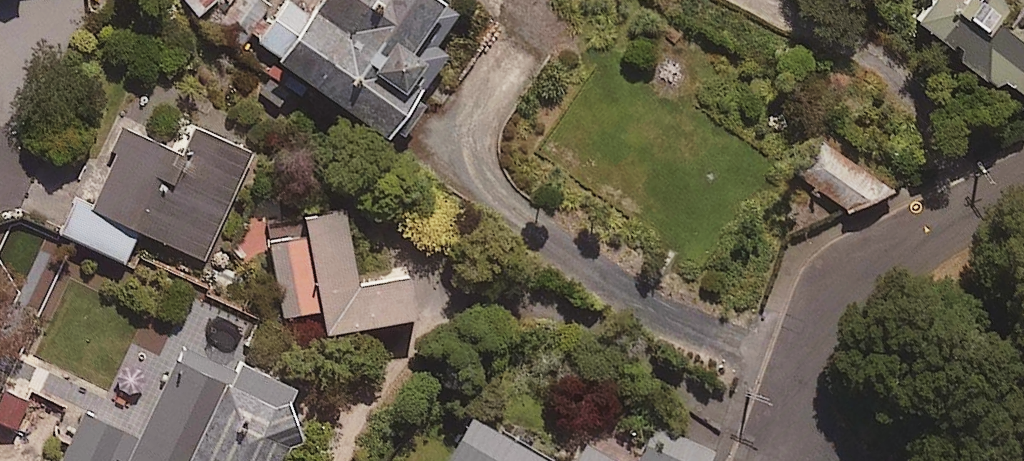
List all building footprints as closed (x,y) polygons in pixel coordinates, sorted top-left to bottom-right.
[(195,19),(218,0),(179,0),(195,19)] [(259,0),(237,0),(210,31),(234,52),(270,10),(259,0)] [(312,22),(287,3),(251,54),(383,148),(445,60),(423,45),(442,19),(415,0),(328,0),(312,22)] [(915,25),(1023,109),(1023,39),(973,0),(964,0),(958,8),(949,0),(935,0),(915,25)] [(183,163),(124,137),(92,210),(76,203),(62,237),(124,265),(137,235),(203,265),(250,157),(196,133),(183,163)] [(354,277),(342,207),(275,218),(277,233),(245,238),(248,261),(265,259),(273,311),(318,304),(322,330),(414,315),(406,269),(354,277)] [(296,444),(287,415),(296,396),(237,367),(233,375),(182,350),(171,373),(144,359),(129,388),(105,376),(63,460),(287,460),(296,444)] [(472,426),(451,460),(532,460),(472,426)] [(654,428),(639,460),(710,460),(713,456),(654,428)] [(584,449),(576,460),(605,460),(584,449)]
